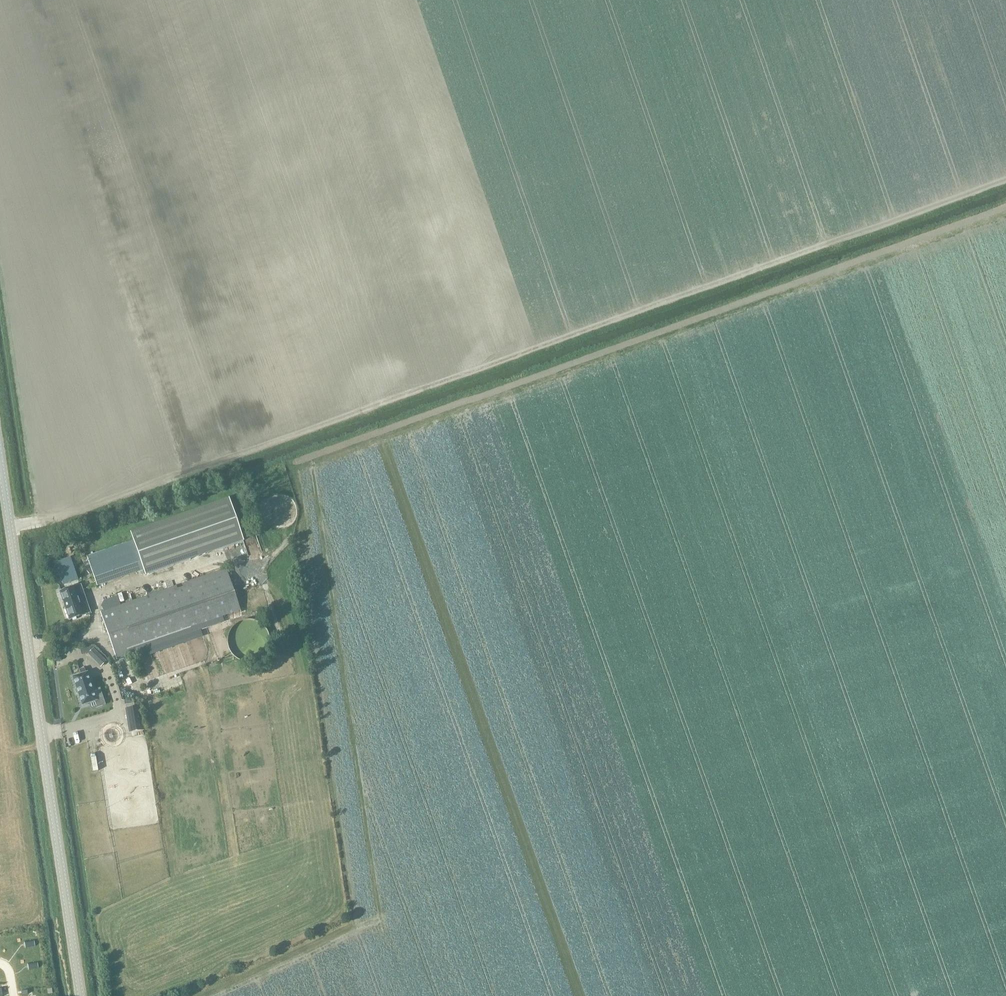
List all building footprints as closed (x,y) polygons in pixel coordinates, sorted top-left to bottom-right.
[(232,497),(133,532),(148,574),(246,541),(232,497)] [(96,586),(144,571),(134,541),(87,558),(96,586)] [(71,559),(56,564),(63,585),(78,580),(71,559)] [(116,660),(241,616),(225,569),(100,613),(116,660)] [(74,587),(60,592),(69,621),(84,615),(91,612),(87,600),(82,585),(74,587)] [(81,674),(72,677),(81,706),(90,703),(92,709),(105,705),(100,688),(93,691),(86,672),(86,673),(84,668),(80,670),(81,674)] [(135,707),(126,709),(129,733),(143,730),(140,707),(135,707)]
